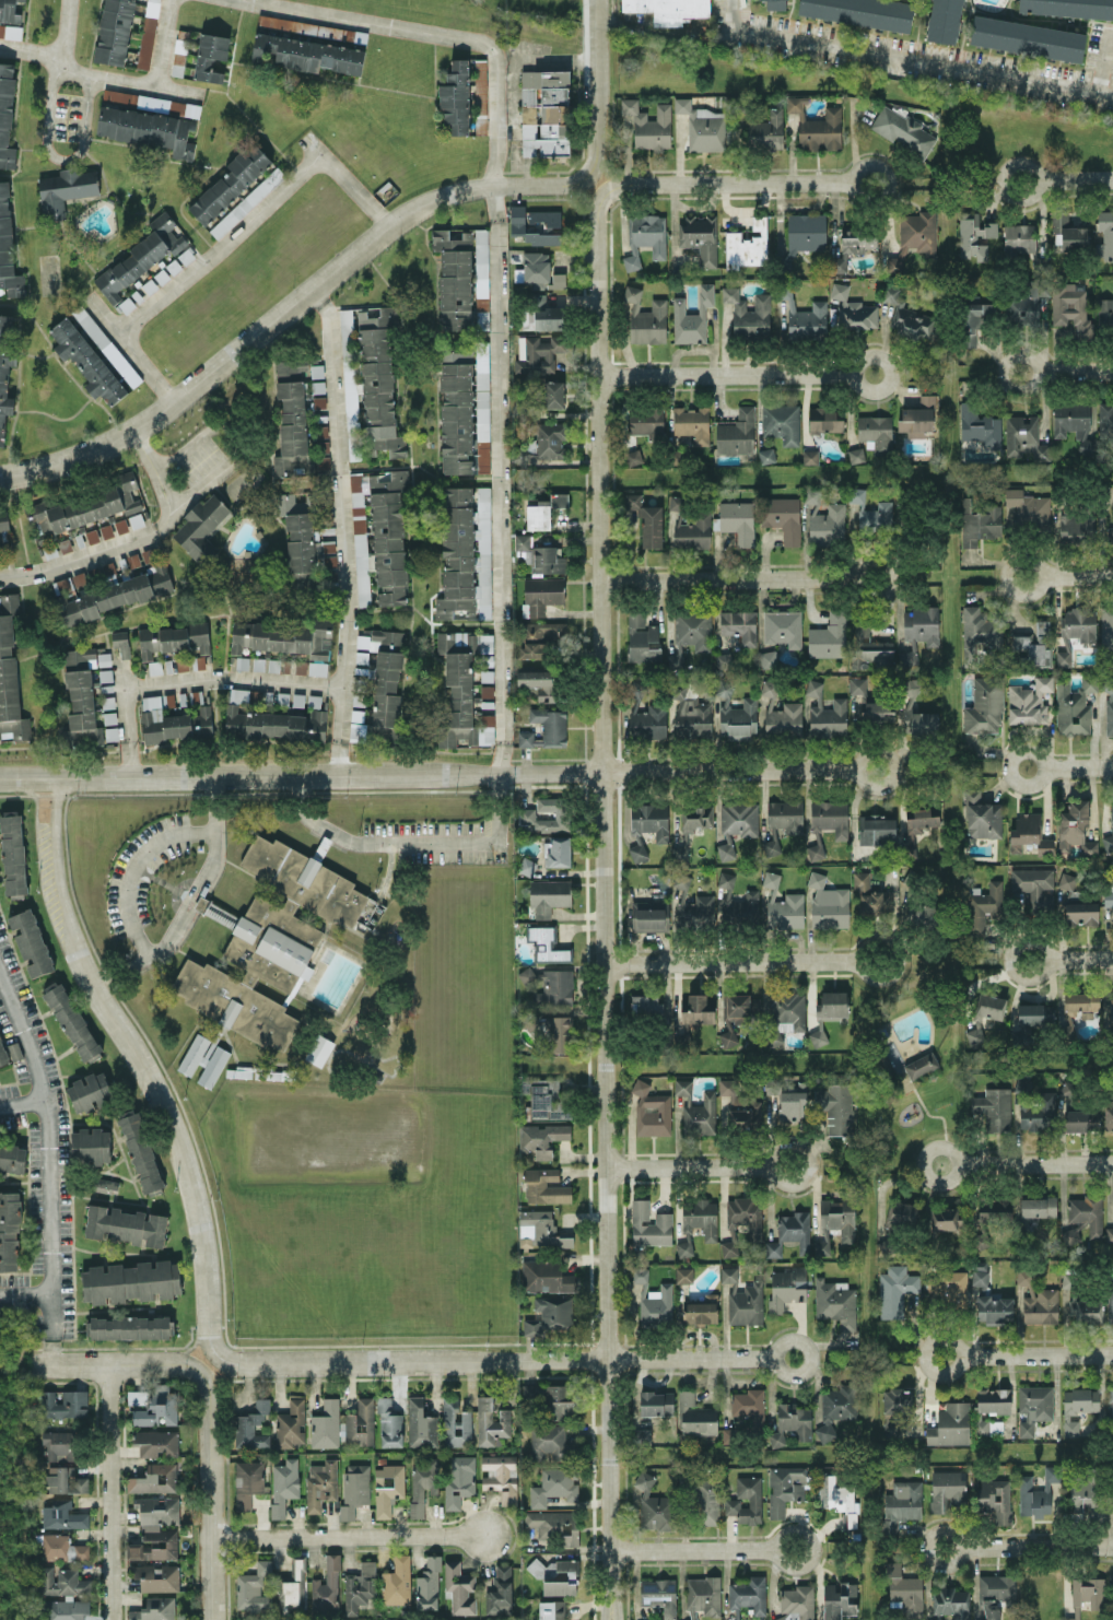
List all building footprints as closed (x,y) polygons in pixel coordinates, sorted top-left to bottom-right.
[(21,38),(22,25),(21,25),(22,13),(15,13),(16,1),(26,2),(26,0),(0,0),(0,36),(21,38)] [(135,0),(104,0),(95,61),(125,66),(135,0)] [(681,25),(681,17),(710,16),(709,0),(621,0),(621,11),(653,11),(653,26),(681,25)] [(786,0),(766,0),(766,10),(786,10),(786,0)] [(795,13),(797,0),(894,0),(913,3),(909,33),(795,13)] [(926,38),(932,0),(962,0),(954,43),(926,38)] [(1016,10),(1017,0),(1112,0),(1112,19),(1016,10)] [(148,69),(159,8),(146,6),(136,67),(148,69)] [(1086,34),(1080,62),(969,43),(974,14),(1086,34)] [(257,27),(366,43),(368,31),(259,15),(257,27)] [(222,82),(224,73),(212,71),(214,58),(226,60),(230,37),(200,32),(193,78),(222,82)] [(274,65),(319,72),(319,68),(361,74),(365,49),(255,33),(251,61),(262,63),(264,51),(276,53),(274,65)] [(170,74),(182,76),(188,38),(176,36),(170,74)] [(468,59),(450,59),(451,72),(446,72),(446,84),(438,84),(439,108),(444,108),(445,135),(469,135),(468,59)] [(16,147),(10,146),(15,63),(0,62),(0,167),(15,168),(16,147)] [(521,71),(522,156),(569,155),(568,83),(569,83),(569,70),(521,71)] [(104,88),(102,103),(158,113),(159,106),(166,107),(167,99),(104,88)] [(840,106),(824,106),(824,119),(805,119),(805,96),(786,96),(786,112),(798,112),(798,150),(821,150),(821,149),(841,149),(840,106)] [(689,151),(725,150),(724,109),(691,110),(690,97),(674,97),(674,113),(688,112),(689,151)] [(670,103),(655,103),(656,119),(647,119),(646,111),(638,111),(638,98),(620,98),(621,115),(633,115),(634,147),(652,147),(652,149),(671,149),(670,103)] [(938,134),(883,104),(869,128),(924,158),(938,134)] [(197,119),(100,106),(96,137),(173,147),(171,158),(192,161),(195,142),(186,141),(188,129),(195,130),(197,119)] [(783,147),(782,107),(769,107),(769,121),(748,121),(748,148),(783,147)] [(204,226),(187,208),(198,198),(197,197),(209,186),(210,187),(220,177),(222,178),(224,176),(223,175),(225,173),(227,174),(232,169),(226,164),(235,156),(234,155),(241,150),(241,149),(251,138),(273,162),(204,226)] [(64,198),(99,195),(97,170),(82,171),(81,166),(59,168),(59,175),(38,177),(42,221),(66,218),(64,198)] [(278,180),(272,174),(276,170),(282,176),(284,174),(277,166),(209,230),(217,239),(278,180)] [(6,286),(7,297),(25,295),(24,274),(14,274),(9,180),(0,181),(0,287),(6,286)] [(510,205),(510,235),(524,235),(524,244),(560,244),(560,233),(525,233),(525,205),(510,205)] [(113,305),(121,298),(115,291),(122,285),(124,286),(169,250),(174,255),(188,244),(180,235),(177,238),(169,228),(177,224),(164,209),(148,222),(153,230),(145,235),(147,236),(141,240),(140,239),(131,246),(132,247),(129,249),(132,254),(121,262),(119,260),(112,267),(109,265),(92,279),(113,305)] [(546,233),(559,232),(559,210),(528,211),(528,222),(546,222),(546,233)] [(1087,226),(1068,227),(1068,210),(1051,210),(1051,233),(1061,233),(1061,251),(1087,250),(1087,226)] [(1112,225),(1112,210),(1097,210),(1098,230),(1102,230),(1103,243),(1095,243),(1095,260),(1112,260),(1112,225)] [(987,260),(987,244),(977,244),(977,236),(997,237),(997,222),(980,222),(980,211),(959,211),(959,260),(987,260)] [(899,212),(899,257),(887,257),(887,271),(905,271),(905,249),(925,249),(925,257),(936,257),(936,212),(899,212)] [(825,213),(786,214),(787,270),(792,270),(792,250),(826,250),(825,213)] [(666,259),(665,214),(629,215),(630,255),(623,256),(624,270),(639,269),(638,245),(651,245),(652,260),(666,259)] [(716,267),(716,215),(678,215),(679,246),(698,246),(699,267),(716,267)] [(725,231),(726,269),(738,269),(738,264),(767,264),(766,215),(752,215),(752,229),(760,229),(760,237),(741,237),(741,231),(725,231)] [(1004,224),(1004,252),(1035,253),(1035,224),(1004,224)] [(847,272),(848,251),(876,252),(876,229),(841,228),(840,256),(829,256),(829,272),(847,272)] [(440,330),(474,330),(474,309),(471,309),(471,229),(432,229),(432,249),(440,249),(440,330)] [(476,283),(487,282),(486,229),(480,229),(480,238),(475,238),(476,283)] [(548,288),(547,252),(523,252),(523,289),(548,288)] [(565,273),(550,272),(550,287),(565,287),(565,273)] [(1039,323),(1038,295),(1048,295),(1048,280),(1017,281),(1018,293),(1006,294),(1007,324),(1039,323)] [(788,339),(826,339),(826,300),(812,300),(812,310),(793,310),(793,282),(780,282),(779,297),(788,297),(788,339)] [(1052,324),(1072,324),(1073,339),(1092,338),(1092,320),(1086,320),(1085,290),(1074,290),(1074,282),(1051,283),(1052,324)] [(673,343),(705,343),(706,306),(713,306),(713,283),(698,283),(698,314),(684,314),(685,297),(673,297),(673,343)] [(877,305),(861,305),(861,300),(847,301),(847,283),(831,283),(831,298),(839,298),(839,328),(877,328),(877,305)] [(630,343),(666,343),(666,298),(651,298),(651,311),(640,311),(640,286),(624,286),(624,301),(630,301),(630,343)] [(769,293),(754,293),(754,310),(746,310),(746,299),(738,299),(738,286),(722,287),(722,302),(733,302),(733,339),(770,339),(769,293)] [(935,315),(903,308),(905,298),(898,297),(900,288),(885,286),(882,301),(895,303),(889,330),(917,336),(917,335),(930,338),(935,315)] [(533,330),(564,329),(563,306),(545,306),(545,293),(532,294),(533,330)] [(1099,334),(1112,334),(1112,310),(1112,298),(1099,298),(1099,334)] [(992,303),(961,302),(960,347),(975,347),(976,319),(991,319),(992,303)] [(358,310),(365,309),(366,318),(382,317),(382,308),(391,308),(393,325),(391,326),(394,381),(393,381),(394,390),(391,390),(391,396),(394,396),(394,402),(393,402),(393,406),(394,406),(395,413),(394,413),(394,416),(396,416),(396,424),(395,424),(395,435),(406,435),(406,444),(407,444),(407,455),(406,455),(406,456),(389,457),(388,447),(375,448),(375,455),(366,456),(365,426),(371,425),(371,419),(366,419),(366,409),(364,409),(363,383),(365,383),(364,373),(362,373),(362,362),(366,362),(366,355),(361,355),(361,344),(359,343),(358,310)] [(4,446),(6,414),(13,414),(14,397),(7,396),(9,365),(13,365),(15,315),(0,314),(0,446),(4,446)] [(109,404),(101,392),(94,398),(84,385),(89,380),(69,355),(62,360),(52,347),(57,342),(47,329),(66,314),(127,391),(109,404)] [(514,373),(554,373),(554,351),(567,351),(567,336),(550,335),(550,342),(539,342),(539,336),(518,336),(518,359),(514,359),(514,373)] [(442,473),(490,472),(490,445),(478,445),(479,453),(473,453),(471,349),(440,350),(442,473)] [(273,476),(291,474),(291,472),(305,471),(305,473),(315,472),(313,455),(306,455),(301,381),(298,381),(297,368),(306,367),(305,352),(276,355),(278,381),(276,381),(278,398),(282,397),(283,411),(282,412),(282,424),(280,424),(281,441),(280,441),(281,455),(272,455),(273,476)] [(563,381),(543,381),(544,408),(564,407),(563,381)] [(933,394),(919,394),(919,408),(899,408),(899,431),(907,431),(907,437),(924,437),(924,431),(934,430),(933,394)] [(1000,416),(976,416),(976,400),(960,401),(961,439),(981,439),(982,446),(1001,446),(1000,416)] [(1099,402),(1098,438),(1112,438),(1112,402),(1099,402)] [(1053,403),(1053,437),(1066,437),(1066,430),(1077,430),(1077,454),(1093,455),(1093,439),(1089,439),(1089,404),(1053,403)] [(799,445),(798,404),(761,405),(762,436),(782,436),(782,446),(799,445)] [(753,405),(738,405),(738,420),(716,421),(716,452),(754,452),(753,405)] [(694,445),(708,445),(708,406),(698,406),(698,408),(672,408),(672,434),(694,434),(694,445)] [(629,434),(649,434),(649,440),(664,439),(663,407),(629,407),(629,434)] [(809,432),(843,431),(842,407),(808,408),(809,432)] [(1038,415),(1005,416),(1006,456),(1032,456),(1032,461),(1051,460),(1050,444),(1038,444),(1038,415)] [(874,451),(892,451),(891,416),(857,416),(857,439),(874,439),(874,451)] [(567,422),(535,423),(536,459),(563,458),(563,439),(567,439),(567,422)] [(847,449),(849,463),(864,461),(863,447),(847,449)] [(760,463),(775,462),(773,448),(758,449),(760,463)] [(818,464),(818,450),(802,449),(802,463),(818,464)] [(402,490),(409,490),(408,469),(390,470),(390,480),(378,480),(378,474),(370,474),(376,589),(377,589),(378,605),(407,604),(402,490)] [(46,507),(44,501),(33,504),(36,514),(29,517),(33,531),(35,530),(39,544),(57,539),(55,531),(124,511),(125,514),(144,509),(139,490),(138,490),(132,470),(115,475),(118,486),(46,507)] [(352,485),(357,606),(369,605),(363,485),(352,485)] [(490,617),(490,493),(475,493),(475,487),(444,487),(444,597),(435,597),(435,619),(453,619),(453,608),(465,608),(465,617),(490,617)] [(858,532),(891,533),(892,501),(877,500),(877,509),(864,509),(865,488),(849,487),(849,502),(859,502),(858,532)] [(820,489),(805,488),(805,503),(820,504),(820,489)] [(1004,505),(1015,506),(1015,527),(1049,528),(1049,496),(1022,495),(1022,488),(1005,488),(1004,505)] [(231,510),(213,492),(203,502),(199,499),(182,517),(186,520),(171,536),(203,566),(219,549),(205,536),(231,510)] [(527,529),(550,529),(550,507),(568,507),(567,492),(550,493),(550,498),(526,499),(527,529)] [(290,594),(316,592),(315,568),(336,567),(335,554),(322,555),(321,541),(314,541),(310,493),(275,496),(276,515),(286,515),(290,594)] [(642,547),(661,547),(662,506),(642,505),(642,493),(625,493),(625,508),(637,508),(637,516),(642,516),(642,547)] [(710,547),(710,511),(684,511),(684,495),(669,496),(669,512),(675,512),(675,547),(710,547)] [(799,497),(761,498),(762,526),(783,525),(783,545),(799,545),(799,497)] [(962,547),(977,547),(977,537),(1001,537),(1001,504),(979,505),(979,498),(961,498),(962,547)] [(719,502),(719,517),(712,518),(713,530),(736,530),(736,546),(753,546),(753,501),(719,502)] [(844,502),(827,503),(827,512),(808,512),(808,544),(844,544),(844,502)] [(9,552),(8,512),(0,512),(0,552),(9,552)] [(1059,539),(1094,538),(1094,514),(1059,515),(1059,539)] [(128,530),(126,518),(114,521),(116,533),(128,530)] [(75,534),(79,546),(114,536),(111,524),(75,534)] [(531,534),(514,534),(515,550),(525,550),(525,562),(531,562),(531,573),(566,572),(566,556),(560,556),(560,546),(531,546),(531,534)] [(75,594),(70,576),(52,581),(56,597),(54,598),(62,627),(100,617),(98,611),(173,591),(165,559),(153,563),(156,571),(75,594)] [(100,565),(106,579),(117,575),(111,560),(100,565)] [(523,616),(545,616),(545,603),(564,603),(564,577),(523,578),(523,616)] [(31,738),(29,717),(19,717),(13,614),(20,614),(19,595),(0,596),(0,740),(31,738)] [(903,640),(911,640),(911,651),(916,651),(916,640),(926,640),(926,646),(938,646),(938,607),(903,607),(903,640)] [(1101,608),(1102,652),(1112,651),(1112,607),(1101,608)] [(808,656),(845,656),(845,608),(827,609),(828,627),(808,627),(808,656)] [(1096,642),(1095,611),(1088,611),(1088,608),(1062,608),(1062,650),(1056,650),(1056,666),(1070,666),(1070,637),(1079,637),(1079,642),(1096,642)] [(711,610),(674,609),(674,643),(694,643),(693,651),(711,652),(711,610)] [(720,635),(740,634),(741,646),(757,645),(755,610),(719,611),(720,635)] [(764,611),(764,642),(787,642),(787,648),(801,648),(801,610),(764,611)] [(659,624),(645,624),(644,611),(627,611),(628,662),(660,661),(659,624)] [(232,621),(231,653),(242,654),(242,649),(309,652),(308,674),(329,675),(331,619),(315,619),(315,625),(232,621)] [(870,641),(869,620),(854,620),(854,657),(851,657),(851,668),(867,668),(867,664),(893,664),(893,640),(870,641)] [(1050,620),(1036,620),(1036,635),(1011,635),(1011,649),(1024,649),(1025,664),(1050,664),(1050,620)] [(138,628),(141,660),(152,659),(152,654),(210,649),(207,622),(138,628)] [(112,647),(120,646),(120,658),(129,658),(128,630),(111,631),(112,647)] [(472,713),(472,653),(477,653),(477,632),(437,631),(437,653),(446,653),(446,684),(449,684),(449,710),(444,710),(444,721),(438,721),(438,747),(456,747),(456,738),(467,738),(467,744),(494,744),(494,713),(472,713)] [(681,644),(676,644),(677,653),(668,654),(670,669),(684,668),(681,644)] [(95,726),(91,666),(96,666),(95,647),(64,649),(69,714),(68,714),(69,729),(62,730),(63,751),(73,750),(73,746),(104,744),(102,726),(95,726)] [(760,668),(776,668),(775,650),(759,651),(760,668)] [(402,652),(376,651),(372,725),(397,726),(402,652)] [(898,652),(898,665),(917,664),(917,651),(898,652)] [(716,668),(731,668),(730,653),(715,653),(716,668)] [(191,669),(205,668),(204,656),(187,658),(176,659),(177,671),(191,670),(191,669)] [(279,672),(280,658),(236,657),(235,670),(279,672)] [(149,675),(162,674),(161,660),(148,662),(149,675)] [(553,670),(517,670),(517,686),(537,686),(537,702),(553,701),(553,670)] [(963,732),(1002,732),(1002,675),(973,675),(973,706),(963,706),(963,732)] [(1056,676),(1057,734),(1091,734),(1090,703),(1085,703),(1085,691),(1098,691),(1097,675),(1081,676),(1081,689),(1070,689),(1069,676),(1056,676)] [(1008,684),(1009,723),(1047,722),(1047,703),(1042,703),(1042,691),(1053,691),(1053,676),(1033,676),(1034,688),(1022,688),(1022,684),(1008,684)] [(866,693),(866,677),(849,678),(849,694),(866,693)] [(904,694),(921,695),(922,679),(904,678),(904,694)] [(756,696),(743,697),(743,707),(731,707),(730,680),(717,680),(717,696),(720,696),(720,740),(756,740),(756,696)] [(776,680),(763,681),(763,695),(776,695),(776,680)] [(846,735),(846,697),(833,697),(833,708),(822,708),(822,680),(806,680),(806,695),(817,695),(817,705),(809,705),(809,735),(846,735)] [(674,736),(711,736),(712,702),(699,702),(699,698),(685,698),(685,683),(670,682),(670,699),(675,699),(674,736)] [(248,703),(249,688),(230,688),(229,702),(248,703)] [(141,696),(142,743),(163,743),(162,695),(141,696)] [(802,702),(783,701),(783,709),(765,709),(764,734),(801,735),(802,702)] [(892,702),(865,701),(864,721),(892,722),(892,702)] [(325,740),(327,709),(310,708),(309,715),(237,711),(238,703),(226,703),(225,735),(325,740)] [(212,738),(211,704),(199,704),(199,714),(191,714),(192,739),(212,738)] [(665,737),(666,704),(647,704),(647,710),(630,710),(629,737),(665,737)] [(938,712),(911,712),(911,706),(904,705),(903,733),(937,734),(938,712)] [(566,744),(566,709),(528,709),(528,722),(542,721),(542,739),(533,739),(533,731),(518,731),(518,745),(566,744)] [(191,736),(190,713),(163,714),(164,736),(191,736)] [(966,838),(1002,836),(1000,803),(981,803),(980,788),(964,788),(966,838)] [(536,809),(555,809),(555,796),(536,796),(536,809)] [(1058,851),(1069,852),(1069,843),(1081,843),(1081,853),(1098,853),(1098,840),(1084,840),(1084,827),(1088,827),(1088,800),(1068,799),(1068,811),(1058,811),(1058,851)] [(785,834),(803,833),(802,800),(766,801),(767,827),(784,826),(785,834)] [(847,826),(846,800),(810,801),(811,833),(815,833),(816,844),(807,845),(807,858),(822,857),(821,827),(847,826)] [(757,835),(757,803),(718,802),(718,860),(733,860),(733,835),(757,835)] [(630,832),(654,832),(654,842),(667,842),(668,804),(630,804),(630,832)] [(713,828),(712,806),(680,807),(681,850),(688,849),(687,829),(713,828)] [(536,817),(536,808),(520,808),(520,830),(569,831),(569,818),(536,817)] [(906,817),(907,842),(900,843),(901,858),(916,857),(915,833),(923,832),(922,826),(939,825),(939,815),(930,815),(930,808),(913,808),(914,817),(906,817)] [(3,815),(0,815),(0,821),(0,831),(3,831),(3,837),(1,837),(2,848),(1,848),(1,862),(3,861),(4,872),(7,872),(8,878),(5,879),(5,889),(4,889),(5,894),(10,893),(11,899),(24,897),(23,892),(27,892),(27,885),(25,885),(24,862),(25,862),(24,844),(22,844),(21,821),(22,821),(21,813),(16,813),(16,810),(2,811),(3,815)] [(1040,813),(1015,814),(1015,828),(1010,828),(1010,853),(1021,853),(1021,843),(1036,843),(1037,853),(1053,853),(1053,838),(1041,838),(1040,813)] [(895,815),(862,816),(863,843),(895,843),(895,815)] [(1112,849),(1112,823),(1111,823),(1111,835),(1103,836),(1103,850),(1112,849)] [(236,864),(257,831),(370,896),(353,925),(331,915),(283,1009),(302,1021),(283,1056),(165,995),(186,952),(212,969),(260,880),(236,864)] [(570,866),(570,838),(544,838),(544,866),(570,866)] [(628,846),(632,862),(647,858),(643,842),(628,846)] [(1053,869),(1011,868),(1010,891),(1030,891),(1030,912),(1048,912),(1048,888),(1053,888),(1053,869)] [(778,888),(780,873),(765,870),(762,885),(778,888)] [(848,888),(823,888),(823,885),(826,874),(810,870),(807,885),(815,887),(811,906),(811,926),(816,927),(828,927),(830,928),(849,927),(848,888)] [(732,888),(735,874),(720,871),(717,885),(732,888)] [(870,871),(853,872),(853,891),(859,891),(859,914),(893,914),(893,890),(870,891),(870,871)] [(673,884),(687,889),(691,877),(677,872),(673,884)] [(1076,875),(1060,872),(1058,887),(1073,889),(1076,875)] [(571,880),(529,880),(530,907),(535,907),(535,919),(551,918),(551,906),(571,905),(571,880)] [(968,887),(968,934),(985,934),(985,913),(1002,913),(1002,880),(988,880),(988,893),(980,893),(980,887),(968,887)] [(1104,881),(1104,906),(1112,906),(1112,881),(1104,881)] [(758,889),(745,889),(745,901),(728,901),(728,902),(721,902),(721,922),(758,923),(758,889)] [(767,900),(767,928),(803,927),(803,892),(785,893),(785,900),(767,900)] [(695,902),(676,903),(677,924),(713,923),(712,894),(694,895),(695,902)] [(631,930),(667,931),(667,901),(632,901),(631,930)] [(1064,902),(1065,925),(1098,924),(1098,901),(1064,902)] [(24,911),(8,917),(12,929),(20,926),(22,931),(14,935),(23,959),(31,956),(33,962),(25,964),(31,978),(54,970),(51,963),(54,962),(50,954),(48,955),(47,951),(48,950),(46,942),(44,943),(39,932),(42,932),(38,925),(37,926),(35,920),(36,920),(34,913),(32,914),(30,907),(24,909),(24,911)] [(535,959),(570,959),(569,948),(556,948),(556,926),(528,927),(528,939),(535,939),(535,959)] [(572,970),(529,970),(529,988),(530,988),(530,1005),(572,1005),(572,970)] [(62,978),(43,988),(83,1065),(102,1055),(62,978)] [(847,1016),(846,991),(820,992),(821,1003),(815,1003),(817,1031),(809,1031),(810,1045),(825,1045),(823,1017),(847,1016)] [(1099,993),(1064,992),(1063,1009),(1098,1010),(1099,993)] [(714,1022),(714,1004),(706,1004),(706,993),(687,994),(687,1011),(679,1011),(679,1023),(714,1022)] [(723,1029),(732,1029),(732,1021),(749,1022),(750,993),(724,993),(723,1029)] [(1006,997),(981,993),(977,1015),(1002,1020),(1006,997)] [(632,994),(632,1016),(660,1016),(660,995),(632,994)] [(1017,1004),(1018,1025),(1053,1024),(1053,1004),(1017,1004)] [(547,1052),(571,1052),(571,1016),(547,1016),(547,1052)] [(674,1046),(688,1046),(689,1023),(684,1023),(684,1035),(675,1035),(674,1046)] [(980,1027),(965,1031),(969,1044),(983,1039),(980,1027)] [(723,1048),(738,1043),(733,1028),(718,1034),(723,1048)] [(1030,1042),(1031,1031),(1013,1031),(1012,1041),(1030,1042)] [(211,1089),(230,1052),(212,1042),(213,1040),(196,1032),(177,1069),(191,1076),(197,1064),(204,1067),(197,1081),(211,1089)] [(320,1066),(303,1057),(317,1032),(335,1042),(320,1066)] [(0,1034),(0,1065),(10,1062),(0,1034)] [(874,1054),(886,1079),(897,1073),(886,1048),(880,1050),(874,1054)] [(903,1065),(911,1079),(939,1065),(932,1050),(903,1065)] [(75,1112),(113,1100),(104,1071),(66,1083),(75,1112)] [(558,1078),(521,1078),(522,1093),(531,1093),(531,1118),(571,1118),(570,1098),(559,1099),(558,1078)] [(718,1079),(719,1095),(727,1095),(728,1129),(760,1128),(760,1100),(754,1101),(753,1092),(736,1093),(736,1078),(718,1079)] [(715,1133),(715,1089),(703,1089),(703,1104),(691,1104),(691,1079),(674,1079),(674,1095),(683,1095),(682,1133),(715,1133)] [(805,1121),(805,1080),(765,1079),(765,1094),(779,1094),(779,1120),(805,1121)] [(670,1135),(670,1094),(648,1094),(648,1080),(633,1080),(633,1093),(636,1093),(636,1135),(670,1135)] [(826,1134),(851,1134),(852,1083),(827,1082),(827,1089),(814,1089),(814,1110),(827,1110),(826,1134)] [(1011,1131),(1010,1086),(984,1086),(985,1096),(971,1096),(971,1115),(985,1115),(986,1131),(1011,1131)] [(1020,1130),(1055,1130),(1054,1093),(1019,1094),(1020,1130)] [(1104,1107),(1105,1128),(1112,1128),(1112,1106),(1104,1107)] [(164,1189),(139,1109),(118,1115),(144,1196),(164,1189)] [(1099,1110),(1064,1110),(1065,1131),(1099,1130),(1099,1110)] [(551,1159),(551,1139),(570,1139),(570,1124),(520,1124),(520,1151),(535,1151),(535,1159),(551,1159)] [(110,1128),(90,1129),(71,1129),(72,1163),(110,1162),(110,1128)] [(27,1144),(0,1141),(0,1169),(24,1171),(27,1144)] [(558,1168),(525,1168),(525,1202),(571,1202),(571,1183),(558,1184),(558,1168)] [(119,1182),(94,1177),(92,1189),(117,1194),(119,1182)] [(19,1191),(0,1191),(0,1271),(19,1271),(19,1191)] [(1102,1237),(1101,1195),(1068,1196),(1068,1221),(1088,1221),(1089,1238),(1102,1237)] [(1056,1217),(1056,1197),(1020,1198),(1020,1218),(1056,1217)] [(671,1244),(672,1212),(654,1212),(654,1222),(649,1222),(649,1199),(632,1198),(632,1243),(671,1244)] [(855,1242),(854,1199),(820,1199),(821,1240),(816,1240),(816,1254),(829,1254),(829,1228),(840,1228),(840,1242),(855,1242)] [(716,1200),(682,1200),(682,1232),(692,1232),(692,1226),(703,1227),(703,1241),(716,1242),(716,1200)] [(914,1225),(915,1203),(888,1202),(887,1224),(894,1225),(894,1224),(914,1225)] [(1002,1226),(1005,1210),(1004,1210),(1006,1203),(998,1202),(996,1212),(979,1209),(977,1221),(1002,1226)] [(84,1236),(143,1242),(143,1245),(164,1247),(167,1215),(147,1213),(147,1212),(109,1208),(109,1206),(88,1204),(84,1236)] [(930,1209),(931,1230),(964,1228),(964,1218),(957,1218),(957,1208),(930,1209)] [(778,1240),(798,1240),(798,1253),(809,1253),(809,1211),(794,1210),(793,1215),(778,1215),(778,1240)] [(1078,1224),(1075,1224),(1075,1228),(1062,1229),(1063,1243),(1079,1242),(1078,1224)] [(676,1243),(678,1257),(693,1254),(691,1240),(676,1243)] [(737,1241),(721,1241),(720,1256),(736,1257),(737,1241)] [(782,1256),(781,1241),(765,1242),(765,1257),(782,1256)] [(575,1291),(575,1274),(561,1274),(561,1260),(522,1259),(521,1291),(575,1291)] [(83,1303),(109,1302),(109,1303),(125,1301),(125,1297),(139,1296),(139,1300),(157,1299),(157,1297),(181,1295),(179,1260),(153,1261),(153,1260),(136,1262),(136,1266),(124,1267),(123,1263),(105,1264),(105,1266),(81,1268),(83,1303)] [(987,1287),(988,1262),(973,1261),(972,1286),(987,1287)] [(738,1266),(721,1266),(721,1281),(737,1282),(738,1266)] [(770,1270),(770,1314),(783,1314),(784,1301),(805,1301),(806,1286),(795,1286),(795,1280),(806,1281),(806,1266),(791,1266),(791,1270),(770,1270)] [(903,1318),(903,1292),(920,1292),(919,1275),(907,1275),(907,1266),(887,1266),(887,1272),(879,1272),(879,1318),(903,1318)] [(648,1283),(648,1268),(632,1267),(632,1282),(648,1283)] [(693,1267),(676,1267),(676,1282),(693,1282),(693,1267)] [(967,1271),(939,1270),(939,1278),(927,1278),(927,1292),(941,1292),(941,1308),(967,1309),(967,1271)] [(1034,1270),(1016,1270),(1016,1285),(1028,1285),(1028,1296),(1023,1295),(1022,1323),(1057,1323),(1057,1288),(1033,1288),(1034,1270)] [(816,1318),(839,1318),(839,1330),(856,1330),(855,1288),(847,1288),(847,1281),(823,1281),(823,1276),(815,1276),(816,1318)] [(762,1324),(762,1280),(752,1279),(752,1288),(737,1288),(737,1282),(729,1282),(728,1323),(762,1324)] [(640,1322),(672,1322),(673,1282),(660,1282),(660,1295),(640,1295),(640,1322)] [(683,1302),(683,1323),(717,1322),(717,1292),(704,1293),(704,1302),(683,1302)] [(1012,1296),(976,1295),(976,1321),(1012,1322),(1012,1296)] [(523,1332),(572,1331),(572,1297),(534,1297),(534,1316),(523,1317),(523,1332)] [(1102,1323),(1103,1300),(1072,1299),(1071,1322),(1102,1323)] [(172,1338),(172,1316),(87,1317),(87,1338),(172,1338)] [(177,1424),(177,1392),(169,1392),(168,1383),(151,1383),(151,1409),(132,1409),(132,1425),(159,1425),(159,1416),(164,1416),(164,1425),(177,1424)] [(822,1389),(822,1426),(817,1426),(817,1440),(834,1440),(834,1418),(857,1418),(857,1383),(839,1383),(839,1389),(822,1389)] [(521,1385),(521,1407),(545,1407),(545,1419),(576,1419),(576,1384),(521,1385)] [(1052,1386),(1018,1386),(1018,1412),(1025,1412),(1025,1419),(1053,1419),(1052,1386)] [(763,1389),(746,1388),(746,1393),(731,1393),(731,1415),(763,1415),(763,1389)] [(883,1389),(884,1438),(899,1438),(899,1416),(911,1416),(911,1388),(883,1389)] [(1010,1413),(1010,1388),(976,1388),(976,1435),(1003,1435),(1003,1420),(981,1420),(981,1413),(1010,1413)] [(1064,1388),(1063,1437),(1078,1438),(1079,1414),(1099,1414),(1099,1389),(1064,1388)] [(694,1389),(679,1390),(680,1434),(717,1433),(716,1406),(695,1407),(694,1389)] [(87,1416),(87,1390),(63,1390),(63,1402),(55,1402),(55,1390),(40,1391),(41,1417),(87,1416)] [(126,1404),(149,1405),(149,1390),(127,1390),(126,1404)] [(673,1391),(640,1391),(639,1415),(673,1415),(673,1391)] [(471,1410),(461,1410),(461,1420),(457,1420),(457,1395),(443,1395),(444,1446),(471,1446),(471,1410)] [(510,1408),(499,1409),(499,1420),(493,1421),(492,1395),(477,1396),(478,1446),(503,1445),(503,1436),(511,1436),(510,1408)] [(374,1445),(373,1396),(357,1397),(358,1413),(344,1413),(345,1446),(374,1445)] [(391,1396),(378,1396),(380,1447),(403,1446),(402,1412),(392,1413),(391,1396)] [(436,1416),(423,1416),(423,1396),(407,1396),(409,1446),(437,1446),(436,1416)] [(275,1447),(293,1447),(293,1442),(304,1442),(304,1431),(303,1431),(303,1397),(289,1397),(289,1412),(276,1412),(275,1447)] [(310,1415),(311,1447),(339,1447),(338,1397),(323,1397),(323,1415),(310,1415)] [(236,1446),(270,1446),(269,1434),(254,1434),(254,1423),(262,1423),(262,1413),(270,1413),(269,1398),(255,1398),(255,1413),(236,1414),(236,1446)] [(969,1401),(945,1401),(945,1410),(937,1410),(937,1426),(925,1427),(925,1444),(969,1443),(969,1401)] [(811,1440),(810,1408),(797,1408),(796,1402),(777,1403),(777,1432),(769,1432),(769,1446),(784,1446),(784,1429),(796,1429),(796,1440),(811,1440)] [(1034,1421),(1018,1421),(1018,1437),(1034,1437),(1034,1421)] [(530,1424),(531,1460),(548,1459),(548,1460),(575,1459),(575,1443),(565,1443),(565,1423),(530,1424)] [(75,1430),(43,1431),(43,1460),(76,1459),(75,1430)] [(178,1456),(178,1430),(133,1431),(134,1443),(139,1443),(139,1457),(178,1456)] [(475,1495),(475,1455),(450,1455),(450,1473),(444,1473),(444,1509),(461,1509),(461,1495),(475,1495)] [(516,1505),(516,1455),(483,1455),(484,1476),(481,1476),(482,1489),(500,1489),(500,1505),(516,1505)] [(298,1497),(298,1457),(285,1457),(285,1464),(271,1464),(272,1519),(285,1518),(285,1497),(298,1497)] [(425,1518),(425,1493),(438,1493),(437,1457),(411,1458),(411,1518),(425,1518)] [(337,1499),(336,1458),(324,1459),(324,1464),(306,1464),(307,1513),(321,1513),(321,1500),(337,1499)] [(234,1509),(251,1509),(252,1492),(264,1492),(265,1461),(236,1460),(234,1509)] [(127,1491),(176,1492),(177,1462),(146,1462),(146,1477),(127,1477),(127,1491)] [(342,1520),(354,1520),(354,1504),(369,1504),(370,1464),(343,1464),(342,1520)] [(392,1518),(392,1497),(404,1497),(404,1465),(375,1466),(375,1518),(392,1518)] [(1019,1475),(1020,1515),(1051,1514),(1050,1482),(1060,1481),(1060,1465),(1044,1465),(1045,1489),(1032,1489),(1032,1474),(1019,1475)] [(47,1492),(88,1492),(88,1477),(74,1477),(74,1466),(47,1466),(47,1492)] [(804,1466),(769,1467),(769,1518),(785,1518),(785,1500),(805,1500),(804,1466)] [(578,1501),(578,1480),(577,1480),(577,1467),(543,1467),(543,1485),(530,1486),(530,1508),(546,1508),(546,1495),(564,1495),(564,1501),(578,1501)] [(1102,1467),(1085,1468),(1086,1476),(1070,1476),(1071,1514),(1103,1513),(1102,1467)] [(640,1528),(654,1528),(659,1530),(675,1530),(676,1496),(649,1496),(649,1493),(655,1476),(640,1469),(633,1485),(644,1489),(640,1497),(640,1528)] [(947,1513),(947,1504),(965,1505),(965,1471),(931,1470),(931,1512),(947,1513)] [(853,1485),(835,1486),(835,1473),(819,1473),(819,1508),(842,1508),(842,1528),(858,1528),(857,1500),(854,1501),(853,1485)] [(761,1476),(736,1476),(736,1498),(724,1498),(724,1514),(737,1514),(737,1523),(761,1523),(761,1476)] [(720,1479),(697,1478),(696,1524),(719,1524),(720,1479)] [(1010,1479),(979,1480),(980,1511),(992,1511),(992,1524),(1011,1524),(1010,1479)] [(921,1519),(922,1481),(892,1480),(892,1493),(883,1493),(882,1533),(897,1533),(898,1518),(921,1519)] [(177,1558),(177,1528),(160,1528),(160,1524),(179,1523),(178,1496),(161,1497),(133,1498),(133,1507),(140,1507),(141,1543),(128,1543),(128,1559),(177,1558)] [(71,1498),(52,1498),(52,1506),(42,1507),(43,1528),(89,1527),(88,1512),(71,1512),(71,1498)] [(524,1512),(524,1527),(537,1527),(537,1538),(559,1538),(559,1546),(579,1546),(578,1511),(524,1512)] [(89,1544),(69,1544),(69,1534),(43,1534),(43,1559),(89,1560),(89,1544)] [(311,1578),(312,1614),(339,1613),(338,1553),(324,1553),(325,1577),(311,1578)] [(382,1604),(410,1603),(409,1553),(393,1554),(394,1571),(381,1571),(382,1604)] [(415,1609),(438,1610),(440,1555),(427,1554),(426,1571),(416,1571),(415,1609)] [(291,1558),(292,1580),(277,1580),(278,1615),(288,1615),(288,1610),(305,1609),(304,1557),(291,1558)] [(922,1576),(901,1577),(900,1557),(880,1558),(881,1576),(889,1576),(889,1600),(902,1600),(903,1618),(923,1617),(922,1576)] [(236,1573),(237,1610),(272,1610),(271,1595),(262,1595),(261,1575),(271,1575),(271,1559),(256,1559),(256,1573),(236,1573)] [(476,1614),(475,1573),(460,1574),(460,1559),(444,1560),(445,1591),(451,1591),(451,1614),(476,1614)] [(345,1574),(345,1615),(358,1615),(357,1603),(368,1603),(368,1598),(376,1598),(375,1560),(360,1560),(361,1573),(345,1574)] [(577,1594),(577,1560),(530,1561),(530,1577),(542,1577),(543,1595),(577,1594)] [(485,1614),(512,1613),(511,1563),(494,1563),(494,1589),(484,1589),(485,1614)] [(53,1565),(36,1565),(37,1594),(91,1593),(91,1579),(77,1579),(77,1568),(58,1568),(58,1581),(53,1581),(53,1565)] [(179,1565),(133,1565),(133,1579),(140,1579),(140,1591),(179,1591),(179,1565)] [(980,1575),(981,1619),(999,1619),(998,1600),(1004,1600),(1004,1610),(1016,1610),(1015,1574),(980,1575)] [(753,1615),(766,1615),(765,1575),(748,1575),(748,1582),(728,1583),(728,1607),(753,1607),(753,1615)] [(720,1576),(685,1577),(686,1609),(702,1609),(702,1615),(721,1615),(720,1576)] [(1072,1577),(1073,1617),(1064,1617),(1064,1619),(1080,1619),(1079,1600),(1089,1600),(1089,1609),(1105,1609),(1104,1577),(1072,1577)] [(675,1579),(640,1578),(639,1613),(675,1613),(675,1579)] [(841,1614),(857,1614),(857,1582),(823,1583),(824,1619),(841,1619),(841,1614)] [(813,1584),(794,1584),(794,1589),(781,1589),(781,1617),(772,1618),(772,1619),(814,1619),(813,1584)] [(969,1589),(932,1589),(933,1613),(952,1613),(952,1619),(969,1619),(969,1589)] [(174,1596),(146,1597),(146,1609),(128,1609),(128,1619),(174,1619),(174,1596)] [(72,1599),(72,1598),(44,1598),(44,1619),(83,1619),(84,1614),(89,1614),(89,1600),(72,1599)] [(565,1600),(538,1601),(539,1619),(565,1619),(565,1600)]
